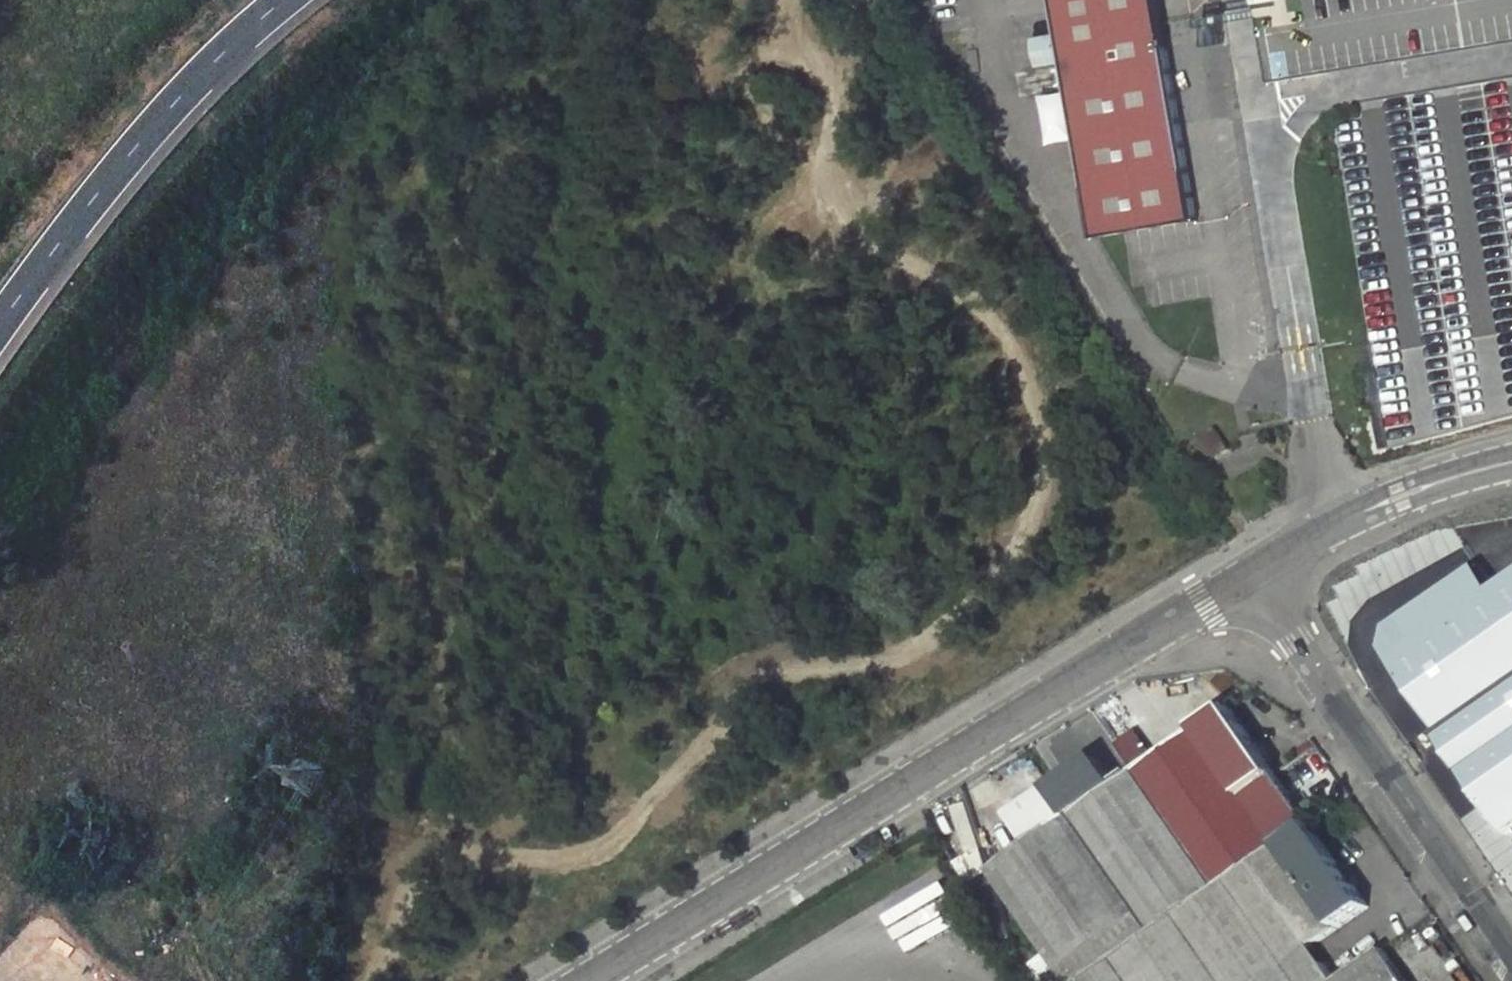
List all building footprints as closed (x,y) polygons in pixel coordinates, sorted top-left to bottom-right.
[(1097,241),(1197,224),(1159,0),(1057,0),(1097,241)] [(1217,432),(1204,441),(1218,462),(1230,454),(1217,432)] [(1480,608),(1460,585),(1386,642),(1403,666),(1380,684),(1433,753),(1443,746),(1511,694),(1511,585),(1480,608)] [(1511,825),(1511,694),(1443,746),(1504,831),(1511,825)] [(1209,892),(1261,858),(1242,831),(1258,821),(1243,799),(1275,777),(1232,713),(1229,708),(1131,775),(1209,892)] [(1049,794),(1145,936),(1209,892),(1131,775),(1112,788),(1095,764),(1049,794)] [(1276,847),(1308,825),(1275,777),(1243,799),(1258,821),(1276,847)] [(1027,852),(985,877),(1055,980),(1079,980),(1145,936),(1049,794),(1007,822),(1027,852)] [(1258,821),(1242,831),(1261,858),(1276,847),(1258,821)] [(1145,936),(1079,980),(1309,980),(1285,943),(1355,894),(1308,825),(1276,847),(1261,858),(1209,892),(1145,936)] [(1383,948),(1334,980),(1406,980),(1383,948)]
